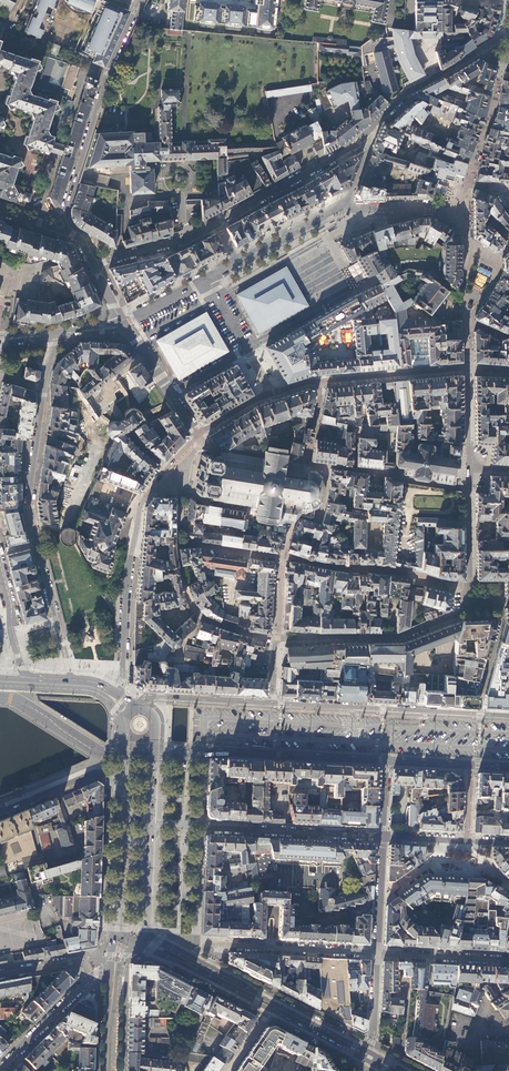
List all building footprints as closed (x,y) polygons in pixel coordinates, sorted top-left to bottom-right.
[(10,10),(15,0),(0,0),(0,6),(10,10)] [(41,33),(43,29),(53,6),(54,3),(53,2),(54,0),(29,0),(20,20),(25,22),(23,27),(27,29),(26,31),(32,34),(33,31),(40,33),(41,33)] [(92,10),(93,8),(96,0),(67,0),(66,1),(68,2),(72,3),(71,5),(71,6),(75,9),(75,7),(79,9),(78,10),(83,11),(84,9),(88,10),(89,11),(90,10),(92,10)] [(110,55),(128,14),(120,10),(119,10),(118,11),(114,9),(115,7),(115,6),(113,6),(112,6),(111,4),(103,0),(102,0),(100,1),(97,10),(95,13),(99,15),(93,28),(90,36),(83,51),(80,49),(79,52),(75,50),(75,52),(88,57),(89,56),(90,54),(93,55),(92,57),(95,59),(96,58),(103,62),(108,54),(110,55)] [(184,11),(185,0),(169,0),(168,10),(172,10),(184,11)] [(257,4),(258,4),(257,10),(257,9),(256,12),(246,11),(246,8),(242,8),(242,7),(238,7),(238,8),(233,7),(233,6),(229,6),(229,7),(226,6),(225,9),(219,8),(220,6),(216,5),(216,4),(212,4),(212,5),(207,4),(207,3),(203,3),(203,4),(199,4),(199,6),(195,5),(193,21),(200,22),(200,20),(215,21),(215,23),(226,24),(227,22),(242,24),(241,26),(257,28),(258,25),(271,27),(271,29),(273,29),(273,27),(274,27),(276,8),(274,8),(275,0),(258,0),(257,4)] [(387,0),(305,0),(303,9),(317,12),(317,10),(316,10),(317,3),(338,7),(351,10),(352,9),(372,13),(371,20),(370,20),(370,21),(383,24),(383,23),(382,22),(387,0)] [(441,32),(441,2),(441,0),(415,0),(414,31),(408,30),(408,38),(440,38),(441,46),(434,47),(435,52),(441,50),(456,46),(459,46),(458,42),(463,42),(463,41),(466,41),(470,37),(467,31),(454,32),(450,32),(441,32)] [(475,11),(476,8),(469,6),(454,1),(450,0),(447,0),(441,0),(441,2),(441,32),(450,32),(450,11),(453,11),(453,10),(456,10),(456,11),(460,12),(460,15),(461,17),(466,19),(466,21),(463,24),(454,24),(454,32),(467,31),(465,29),(472,24),(473,23),(477,20),(477,19),(473,18),(474,16),(475,11)] [(483,14),(497,15),(498,10),(499,4),(479,2),(478,6),(482,6),(481,10),(478,9),(478,12),(475,11),(474,16),(477,17),(480,19),(483,14)] [(120,10),(128,14),(129,11),(111,4),(112,6),(113,6),(115,6),(115,7),(114,9),(118,11),(119,10),(120,10)] [(53,6),(43,29),(46,31),(48,27),(51,23),(54,16),(55,7),(53,6)] [(182,30),(184,11),(172,10),(170,29),(182,30)] [(479,22),(494,28),(495,22),(497,15),(483,14),(480,19),(479,22)] [(470,37),(472,41),(475,45),(481,40),(491,34),(493,31),(494,28),(479,22),(477,21),(477,20),(473,23),(482,29),(477,32),(475,31),(473,32),(471,27),(473,27),(472,24),(465,29),(467,31),(470,37)] [(318,43),(346,45),(347,40),(331,39),(331,37),(328,36),(328,38),(327,39),(312,37),(312,42),(318,43)] [(456,46),(457,47),(462,56),(468,52),(472,49),(475,47),(474,45),(472,41),(470,37),(466,41),(462,45),(459,46),(456,46)] [(390,39),(394,48),(388,49),(392,62),(399,60),(410,87),(423,80),(413,60),(408,38),(390,39)] [(398,94),(403,90),(402,87),(398,89),(396,80),(394,74),(400,72),(398,65),(393,66),(392,62),(388,49),(386,50),(385,43),(380,44),(379,41),(377,39),(374,40),(373,42),(374,45),(372,46),(384,93),(395,90),(398,94)] [(49,152),(49,151),(52,142),(57,128),(62,129),(62,128),(63,129),(68,116),(69,116),(74,102),(66,99),(67,97),(72,99),(68,97),(70,90),(62,87),(70,64),(47,57),(36,53),(3,42),(3,43),(0,49),(0,65),(10,68),(9,70),(12,71),(15,78),(9,96),(7,95),(4,103),(7,104),(9,109),(14,107),(31,113),(34,119),(27,137),(31,138),(30,141),(33,148),(49,152)] [(361,47),(346,45),(318,43),(318,50),(347,53),(347,55),(362,56),(361,47)] [(441,50),(435,52),(440,69),(451,63),(462,56),(457,47),(443,56),(441,50)] [(89,56),(88,57),(92,59),(92,61),(104,67),(110,55),(108,54),(103,62),(96,58),(95,59),(92,57),(93,55),(90,54),(89,56)] [(491,90),(490,89),(482,88),(460,83),(458,81),(459,81),(461,82),(476,72),(478,70),(480,69),(483,61),(478,59),(462,69),(444,80),(448,86),(452,84),(453,84),(454,85),(460,87),(489,96),(490,93),(491,90)] [(493,77),(497,66),(483,61),(480,69),(478,75),(476,81),(483,84),(482,88),(490,89),(493,77)] [(79,102),(91,106),(94,96),(99,81),(88,76),(86,81),(84,82),(85,83),(83,89),(84,89),(79,102)] [(448,86),(444,80),(443,78),(432,84),(419,91),(429,97),(439,100),(447,103),(449,97),(438,93),(435,93),(445,87),(458,92),(460,87),(454,85),(453,84),(452,84),(448,86)] [(365,97),(365,92),(364,81),(340,85),(339,81),(318,82),(317,83),(319,96),(319,100),(321,112),(345,100),(349,99),(350,110),(358,109),(356,98),(365,97)] [(368,120),(369,123),(379,113),(389,103),(388,103),(371,87),(369,81),(364,81),(365,92),(372,92),(373,95),(376,99),(369,105),(368,103),(368,101),(366,101),(366,107),(368,120)] [(265,91),(267,98),(312,91),(311,84),(265,91)] [(487,101),(489,96),(460,87),(458,92),(466,94),(464,100),(467,101),(485,107),(487,101)] [(502,87),(501,90),(500,94),(508,95),(508,88),(502,87)] [(79,183),(80,183),(95,186),(106,188),(111,172),(130,171),(130,192),(152,192),(152,168),(148,168),(148,166),(145,166),(145,164),(146,164),(146,160),(217,158),(217,145),(225,145),(225,139),(208,140),(208,141),(178,142),(171,142),(170,107),(169,107),(169,104),(176,104),(176,101),(178,101),(178,89),(161,90),(162,102),(162,107),(158,107),(159,140),(161,140),(161,142),(159,142),(152,142),(152,132),(132,132),(132,131),(125,131),(94,132),(79,183)] [(447,103),(439,100),(429,97),(419,91),(416,93),(411,95),(419,99),(426,103),(430,105),(428,111),(451,121),(455,112),(456,110),(457,107),(447,103)] [(500,94),(499,100),(498,104),(508,106),(508,95),(500,94)] [(484,111),(485,107),(467,101),(466,103),(449,97),(447,103),(457,107),(457,106),(483,115),(484,111)] [(397,118),(389,125),(398,129),(400,125),(401,124),(402,124),(404,123),(406,123),(407,123),(408,122),(408,121),(411,119),(410,118),(413,115),(414,116),(413,117),(419,123),(425,113),(421,108),(426,103),(419,99),(416,102),(413,103),(410,106),(397,118)] [(329,151),(336,147),(334,130),(330,131),(330,133),(326,135),(325,131),(322,131),(322,130),(321,131),(319,127),(322,126),(321,118),(320,119),(319,115),(322,114),(321,112),(319,100),(316,100),(317,110),(316,111),(315,108),(313,109),(312,107),(308,110),(309,111),(307,112),(313,122),(305,127),(304,126),(282,138),(283,140),(276,144),(279,151),(281,157),(290,152),(290,153),(313,141),(312,140),(318,137),(321,142),(318,143),(315,144),(316,145),(313,146),(314,148),(313,148),(316,155),(318,154),(319,157),(329,151)] [(73,122),(66,147),(72,149),(74,148),(76,149),(78,149),(80,141),(90,109),(91,106),(79,102),(74,120),(77,121),(76,122),(73,122)] [(483,116),(483,115),(457,106),(457,107),(456,110),(460,111),(460,110),(465,111),(464,115),(455,112),(451,121),(457,124),(459,117),(481,124),(483,117),(483,116)] [(369,123),(368,120),(366,107),(358,109),(350,110),(352,119),(348,123),(351,126),(352,125),(357,133),(360,130),(369,123)] [(498,107),(496,112),(494,118),(508,121),(508,109),(498,107)] [(479,128),(481,124),(459,117),(457,124),(460,125),(478,131),(479,128)] [(494,118),(493,122),(491,128),(508,131),(508,121),(494,118)] [(351,126),(348,123),(346,121),(336,128),(335,127),(333,128),(334,130),(336,147),(342,144),(344,143),(357,133),(352,125),(351,126)] [(449,134),(456,137),(458,131),(452,127),(434,121),(431,127),(449,134)] [(373,145),(373,151),(380,153),(383,145),(391,148),(390,151),(394,152),(397,145),(400,146),(402,141),(399,140),(402,134),(408,137),(410,133),(403,130),(403,131),(398,129),(389,125),(383,122),(379,131),(373,145)] [(434,136),(427,133),(417,128),(406,124),(403,130),(410,133),(431,142),(434,136)] [(477,134),(478,131),(460,125),(459,127),(458,131),(456,137),(459,138),(474,144),(475,140),(476,137),(477,134)] [(449,134),(431,127),(430,127),(427,133),(434,136),(431,142),(432,143),(432,144),(443,148),(446,141),(447,138),(449,134)] [(491,128),(489,131),(488,135),(501,138),(502,133),(508,134),(508,131),(491,128)] [(431,142),(410,133),(408,137),(409,140),(418,143),(418,146),(430,151),(431,151),(432,151),(433,150),(441,153),(443,148),(432,144),(432,143),(431,142)] [(488,135),(487,138),(486,142),(501,145),(508,147),(508,144),(508,141),(508,140),(501,138),(488,135)] [(473,148),(474,144),(459,138),(457,143),(447,138),(446,141),(472,151),(473,148)] [(468,160),(468,157),(469,157),(472,151),(446,141),(443,148),(441,153),(454,157),(453,159),(467,162),(468,160)] [(52,142),(49,151),(63,155),(73,159),(76,149),(74,148),(72,149),(66,147),(61,145),(52,142)] [(501,145),(486,142),(485,146),(483,150),(499,154),(499,153),(501,145)] [(242,176),(251,193),(261,188),(270,183),(256,160),(251,163),(248,158),(227,161),(227,152),(248,151),(279,151),(276,144),(276,143),(225,145),(217,145),(217,158),(218,177),(221,176),(234,171),(235,174),(239,172),(242,176)] [(499,154),(483,150),(482,153),(481,156),(488,157),(489,157),(498,158),(505,159),(505,158),(504,158),(503,157),(501,156),(501,154),(499,153),(499,154)] [(281,177),(288,173),(283,162),(282,160),(280,161),(283,167),(277,170),(272,162),(281,157),(279,151),(261,157),(273,181),(281,177)] [(362,178),(360,185),(367,187),(369,188),(370,186),(371,186),(373,179),(380,161),(382,161),(381,162),(385,163),(386,163),(388,155),(380,153),(373,151),(362,178)] [(363,152),(332,170),(343,190),(345,189),(347,188),(350,186),(363,152)] [(8,200),(23,205),(25,201),(29,201),(29,200),(30,200),(31,197),(28,191),(28,189),(21,186),(12,183),(17,168),(18,163),(16,163),(17,159),(0,153),(0,197),(8,200)] [(54,184),(65,188),(71,169),(74,159),(73,159),(63,155),(57,174),(60,175),(59,176),(56,175),(54,184)] [(414,164),(388,155),(386,163),(420,174),(434,178),(435,176),(436,170),(433,169),(414,164)] [(294,170),(300,167),(294,156),(283,162),(288,173),(294,170)] [(486,163),(480,162),(480,164),(479,167),(482,168),(482,169),(486,170),(486,172),(490,172),(491,163),(491,161),(497,162),(498,158),(489,157),(488,163),(486,163)] [(436,170),(437,169),(445,171),(453,173),(453,172),(463,175),(467,162),(453,159),(452,164),(436,160),(435,164),(433,169),(436,170)] [(491,163),(490,172),(493,172),(493,171),(499,172),(501,172),(502,168),(502,165),(497,164),(491,163)] [(441,178),(451,180),(453,173),(445,171),(437,169),(436,170),(435,176),(437,177),(441,178)] [(320,176),(308,183),(318,203),(325,199),(320,189),(325,186),(330,197),(343,190),(332,170),(320,176)] [(489,175),(489,181),(498,182),(499,172),(493,171),(493,172),(490,172),(489,175)] [(460,183),(463,175),(453,172),(453,173),(451,180),(460,183)] [(499,172),(498,182),(508,183),(508,177),(508,174),(501,172),(499,172)] [(433,189),(436,179),(434,178),(420,174),(414,191),(410,190),(410,193),(424,193),(423,199),(430,199),(433,189)] [(237,201),(251,193),(242,176),(236,180),(233,175),(225,179),(228,184),(225,185),(221,176),(218,177),(218,185),(218,201),(221,210),(237,201)] [(410,193),(410,190),(410,184),(381,183),(382,179),(373,179),(371,186),(370,186),(369,188),(367,187),(360,185),(356,194),(356,196),(357,197),(357,198),(359,199),(360,199),(363,199),(386,199),(392,199),(402,199),(413,199),(421,199),(423,199),(424,193),(410,193)] [(112,246),(115,248),(116,229),(113,229),(110,228),(111,226),(110,223),(107,223),(106,225),(87,215),(86,211),(90,202),(92,203),(93,202),(94,200),(93,199),(91,198),(95,186),(80,183),(70,211),(71,214),(71,217),(72,219),(73,222),(74,223),(78,227),(112,246)] [(300,188),(292,192),(302,212),(310,207),(316,204),(318,203),(308,183),(300,188)] [(60,199),(61,200),(62,196),(65,188),(54,184),(53,184),(53,185),(54,186),(52,190),(52,191),(52,192),(50,198),(52,199),(55,205),(58,204),(60,199)] [(211,215),(221,210),(218,201),(218,185),(213,185),(213,188),(212,188),(213,199),(186,200),(187,208),(201,207),(201,220),(211,215)] [(437,185),(436,194),(446,195),(447,185),(437,185)] [(284,197),(276,201),(286,220),(294,216),(302,212),(292,192),(284,197)] [(488,210),(492,199),(473,192),(472,195),(471,201),(472,201),(483,205),(483,207),(484,208),(488,210)] [(493,220),(502,214),(492,199),(488,210),(486,213),(486,214),(493,220)] [(150,211),(171,211),(170,207),(168,207),(168,201),(148,201),(149,205),(150,211)] [(264,207),(251,214),(261,233),(273,227),(286,220),(276,201),(264,207)] [(483,205),(472,201),(472,224),(480,224),(481,224),(483,220),(481,218),(481,217),(485,217),(486,214),(486,213),(483,211),(484,208),(483,207),(483,205)] [(239,221),(226,228),(236,246),(249,240),(261,233),(251,214),(239,221)] [(508,235),(508,223),(502,214),(493,220),(498,224),(508,235)] [(115,248),(124,246),(123,240),(122,235),(123,215),(117,215),(116,229),(115,248)] [(155,228),(153,223),(152,220),(153,220),(152,218),(148,219),(148,217),(139,219),(140,223),(128,227),(130,239),(132,244),(141,242),(150,240),(147,229),(155,228)] [(163,236),(171,234),(171,218),(153,223),(155,228),(147,229),(150,240),(153,239),(163,236)] [(12,224),(0,220),(0,241),(6,243),(12,224)] [(409,237),(419,234),(420,221),(413,223),(407,224),(409,237)] [(424,221),(420,221),(419,234),(417,237),(424,240),(427,233),(429,222),(424,221)] [(436,240),(444,229),(440,227),(429,222),(427,233),(424,240),(423,242),(431,247),(433,244),(436,239),(436,240)] [(20,227),(12,224),(6,243),(4,248),(23,254),(22,262),(24,262),(24,263),(31,264),(48,260),(48,259),(49,258),(50,258),(50,260),(52,261),(57,262),(58,265),(50,267),(43,270),(41,280),(40,280),(38,301),(16,297),(13,322),(27,324),(36,323),(37,320),(49,322),(62,319),(57,306),(75,301),(81,313),(100,305),(73,244),(61,240),(57,239),(56,240),(19,228),(20,227)] [(409,237),(407,224),(398,226),(389,228),(388,228),(391,241),(409,237)] [(480,224),(472,224),(472,229),(472,240),(473,240),(473,241),(475,243),(485,249),(489,240),(487,239),(488,238),(490,239),(490,238),(493,233),(491,231),(481,224),(480,224)] [(491,231),(493,233),(504,245),(508,240),(508,235),(498,224),(491,231)] [(384,229),(371,234),(375,252),(383,250),(383,249),(382,244),(391,242),(391,241),(388,228),(384,229)] [(443,244),(451,233),(444,229),(436,240),(443,244)] [(358,259),(355,261),(358,267),(365,279),(367,278),(368,280),(374,289),(379,286),(397,277),(397,275),(399,274),(401,266),(401,265),(409,265),(411,265),(412,265),(422,265),(424,265),(428,264),(432,264),(433,264),(437,264),(437,268),(436,269),(437,270),(437,271),(437,279),(438,280),(441,280),(447,284),(447,286),(453,291),(459,281),(459,272),(458,257),(458,248),(458,239),(451,233),(443,244),(440,248),(433,244),(431,247),(429,251),(420,246),(417,251),(414,251),(413,249),(406,249),(397,250),(393,251),(392,246),(383,249),(383,250),(375,252),(371,253),(358,259)] [(504,245),(493,233),(490,238),(493,239),(491,241),(489,240),(485,249),(488,252),(493,255),(504,245)] [(188,249),(197,268),(210,260),(225,253),(215,234),(202,241),(188,249)] [(363,237),(352,241),(357,256),(371,251),(371,253),(375,252),(371,234),(363,237)] [(406,249),(413,249),(416,240),(396,245),(397,250),(406,249)] [(349,264),(355,261),(358,259),(357,256),(352,241),(348,244),(340,249),(343,255),(349,264)] [(166,258),(176,278),(181,276),(193,269),(197,268),(188,249),(182,251),(182,250),(177,253),(166,258)] [(166,258),(164,256),(149,259),(125,265),(109,268),(111,272),(118,286),(138,276),(147,294),(176,278),(166,258)] [(480,267),(472,286),(482,290),(490,271),(480,267)] [(459,304),(459,295),(453,291),(447,286),(447,284),(441,280),(438,280),(437,279),(434,276),(432,275),(430,274),(430,273),(406,270),(404,271),(406,275),(419,278),(418,279),(419,280),(417,283),(420,285),(414,294),(416,296),(410,303),(408,307),(415,312),(417,309),(428,317),(446,294),(459,304)] [(502,270),(502,272),(502,273),(500,276),(508,281),(508,273),(502,270)] [(234,299),(256,337),(305,309),(284,271),(234,299)] [(406,275),(404,271),(399,274),(397,275),(397,277),(379,286),(387,301),(394,316),(403,311),(408,307),(410,303),(409,300),(400,305),(397,298),(405,294),(402,288),(401,287),(393,291),(391,287),(400,282),(401,283),(407,279),(406,275)] [(500,276),(499,279),(498,282),(506,288),(508,286),(508,281),(500,276)] [(498,282),(495,287),(493,291),(500,296),(502,292),(504,293),(505,292),(508,294),(508,290),(506,288),(498,282)] [(379,286),(374,289),(351,301),(327,314),(313,322),(299,330),(306,344),(310,341),(335,328),(350,319),(362,312),(364,314),(387,301),(379,286)] [(493,291),(491,290),(489,293),(488,295),(507,308),(508,304),(508,295),(508,297),(504,294),(504,293),(502,292),(500,296),(493,291)] [(507,308),(488,295),(487,298),(485,301),(499,310),(500,308),(505,311),(507,308)] [(57,306),(62,319),(66,318),(73,316),(82,314),(81,313),(75,301),(57,306)] [(499,310),(485,301),(483,305),(481,307),(480,309),(491,316),(498,322),(503,314),(499,311),(500,311),(499,310)] [(503,314),(498,322),(501,324),(498,329),(503,331),(505,332),(508,332),(508,330),(508,304),(507,308),(505,311),(503,314)] [(491,316),(480,309),(476,316),(476,317),(476,319),(480,321),(487,324),(491,316)] [(403,311),(394,316),(395,332),(401,331),(437,328),(442,327),(446,329),(449,328),(451,328),(451,324),(450,324),(444,322),(443,323),(438,320),(437,322),(433,320),(431,320),(429,322),(417,320),(404,321),(403,311)] [(152,345),(174,384),(202,367),(227,353),(205,315),(152,345)] [(498,322),(491,316),(487,324),(491,326),(498,329),(501,324),(498,322)] [(312,356),(311,345),(301,347),(302,350),(308,376),(338,375),(351,374),(380,371),(399,370),(396,336),(387,338),(388,351),(372,352),(372,350),(380,349),(378,336),(373,336),(372,321),(353,323),(351,323),(352,333),(353,333),(355,352),(354,352),(355,362),(350,362),(314,366),(312,356)] [(443,336),(443,343),(460,342),(460,333),(460,323),(451,324),(451,328),(449,328),(449,330),(451,330),(451,335),(446,335),(446,329),(442,327),(443,336)] [(396,336),(399,370),(421,368),(444,366),(444,358),(440,358),(440,352),(444,351),(443,343),(443,336),(437,336),(437,328),(401,331),(401,334),(400,335),(396,335),(396,336)] [(498,346),(496,346),(496,345),(487,344),(487,340),(488,334),(478,329),(474,332),(475,345),(475,355),(475,362),(486,363),(503,364),(503,347),(501,346),(501,347),(498,347),(498,346)] [(299,330),(287,337),(294,351),(295,354),(302,350),(301,347),(300,345),(302,343),(302,344),(306,344),(299,330)] [(503,347),(503,341),(495,337),(488,334),(487,340),(501,346),(503,347)] [(287,337),(266,349),(276,367),(279,373),(286,383),(287,383),(308,376),(302,350),(295,354),(299,361),(291,365),(285,356),(294,351),(287,337)] [(460,342),(443,343),(444,351),(444,353),(447,353),(460,353),(460,345),(460,342)] [(88,344),(88,345),(87,368),(87,370),(96,366),(97,356),(98,345),(93,345),(88,344)] [(79,345),(79,347),(81,364),(80,365),(82,369),(87,368),(88,345),(83,345),(79,345)] [(107,345),(98,345),(97,356),(106,356),(106,354),(112,354),(118,346),(107,345)] [(122,347),(118,346),(112,354),(117,357),(104,369),(108,371),(114,376),(125,367),(132,361),(128,354),(125,348),(122,347)] [(74,351),(69,355),(77,372),(80,370),(81,372),(83,370),(82,369),(80,365),(81,364),(79,347),(74,351)] [(444,355),(444,358),(444,366),(451,365),(460,365),(460,353),(447,353),(448,358),(447,358),(447,355),(444,355)] [(66,357),(62,360),(71,371),(72,370),(74,373),(75,373),(76,374),(74,375),(79,380),(80,376),(77,372),(69,355),(66,357)] [(58,364),(56,366),(70,375),(69,378),(70,379),(74,382),(76,380),(78,383),(79,380),(74,375),(71,371),(62,360),(58,364)] [(139,388),(151,379),(140,363),(129,371),(139,388)] [(232,394),(238,405),(255,396),(245,380),(236,363),(220,373),(225,381),(224,382),(227,387),(231,395),(232,394)] [(52,372),(49,385),(65,388),(67,388),(77,391),(77,386),(77,384),(74,382),(70,379),(68,385),(63,383),(65,378),(68,379),(69,378),(70,375),(56,366),(52,372)] [(77,386),(77,391),(79,395),(83,401),(87,399),(95,392),(101,387),(103,386),(114,376),(108,371),(104,369),(99,367),(96,366),(87,370),(83,373),(80,376),(79,380),(78,383),(77,384),(77,386)] [(23,379),(34,383),(37,380),(38,378),(38,373),(30,373),(30,371),(25,370),(23,379)] [(219,390),(220,392),(227,387),(224,382),(225,381),(220,373),(213,377),(203,382),(209,392),(210,395),(219,390)] [(462,407),(462,391),(461,375),(442,376),(444,408),(462,407)] [(428,408),(440,408),(444,408),(442,376),(433,377),(425,378),(428,408)] [(503,413),(504,378),(489,377),(475,376),(475,387),(475,401),(486,401),(486,413),(493,413),(493,405),(491,405),(491,402),(491,399),(489,399),(489,392),(497,393),(497,400),(495,399),(495,402),(496,402),(496,405),(498,405),(498,413),(503,413)] [(416,379),(408,380),(410,409),(428,408),(425,378),(416,379)] [(410,409),(408,380),(398,380),(393,381),(393,388),(395,402),(396,423),(411,423),(410,417),(410,409)] [(209,392),(203,382),(192,388),(186,392),(184,393),(184,395),(184,396),(184,398),(185,399),(200,420),(201,421),(203,423),(204,424),(207,424),(209,423),(221,415),(215,402),(206,408),(199,398),(209,392)] [(386,423),(396,423),(395,402),(381,403),(379,382),(370,383),(373,412),(366,413),(367,424),(370,424),(377,423),(377,414),(380,414),(381,415),(383,415),(383,413),(385,413),(386,423)] [(365,407),(366,413),(373,412),(370,383),(360,384),(350,385),(353,415),(354,425),(353,426),(360,426),(359,414),(358,403),(360,401),(367,400),(367,405),(366,405),(365,407)] [(3,419),(3,417),(7,397),(9,387),(1,385),(0,392),(0,418),(3,419)] [(49,393),(50,409),(66,411),(65,397),(67,397),(67,394),(64,394),(65,388),(49,385),(49,393)] [(345,439),(345,432),(345,424),(354,425),(353,415),(350,385),(340,386),(336,387),(327,388),(323,406),(337,404),(338,419),(336,418),(336,422),(339,423),(338,428),(337,437),(336,437),(336,438),(345,439)] [(13,399),(34,404),(35,399),(35,398),(34,396),(33,395),(32,394),(31,393),(19,390),(9,387),(7,397),(13,399)] [(230,410),(238,405),(232,394),(231,395),(227,387),(220,392),(222,395),(213,400),(215,402),(221,415),(230,410)] [(305,415),(310,415),(315,393),(315,391),(314,389),(313,388),(312,388),(310,388),(304,389),(298,392),(282,397),(288,416),(296,414),(296,415),(302,416),(305,416),(305,415)] [(288,416),(282,397),(270,402),(256,406),(267,441),(278,443),(277,436),(274,437),(270,427),(267,428),(265,424),(288,416)] [(12,439),(21,440),(29,441),(30,434),(33,408),(34,404),(13,399),(11,402),(12,404),(17,404),(18,403),(21,404),(20,409),(19,409),(18,412),(12,411),(11,417),(13,417),(11,432),(12,432),(13,430),(17,431),(16,435),(13,434),(12,439)] [(97,420),(100,419),(87,399),(83,401),(85,404),(87,406),(97,420)] [(498,413),(493,413),(486,413),(486,401),(475,401),(475,420),(476,442),(493,444),(494,421),(503,421),(503,413),(498,413)] [(337,404),(323,406),(322,414),(322,415),(333,417),(333,421),(336,422),(336,418),(338,419),(337,404)] [(267,441),(256,406),(255,407),(231,421),(208,436),(214,446),(222,445),(224,448),(228,448),(231,446),(232,447),(231,449),(260,453),(261,445),(256,446),(256,445),(245,446),(244,446),(243,444),(239,444),(239,445),(237,443),(258,429),(260,433),(259,443),(265,441),(266,442),(267,441)] [(443,424),(462,425),(462,414),(462,407),(444,408),(440,408),(440,415),(443,415),(443,424)] [(415,423),(429,423),(428,408),(410,409),(410,417),(417,417),(417,421),(415,421),(415,423)] [(48,418),(48,424),(61,428),(64,429),(76,433),(80,413),(67,411),(66,411),(50,409),(48,418)] [(131,431),(132,430),(135,429),(134,428),(145,421),(142,417),(141,418),(139,414),(137,413),(135,412),(133,412),(131,412),(129,412),(127,414),(125,416),(125,418),(124,419),(124,421),(122,423),(120,424),(118,425),(118,424),(114,424),(113,424),(111,425),(110,425),(109,425),(107,428),(106,430),(106,433),(107,435),(108,437),(110,439),(112,440),(114,441),(115,441),(124,435),(127,434),(131,431)] [(187,435),(172,413),(157,422),(166,435),(160,443),(162,445),(163,447),(170,456),(180,446),(187,439),(187,438),(187,437),(187,436),(187,435)] [(333,417),(322,415),(320,426),(321,427),(321,428),(324,429),(325,428),(326,425),(332,426),(333,428),(338,428),(339,423),(336,422),(333,421),(333,417)] [(307,428),(308,428),(307,421),(305,421),(302,423),(292,426),(293,431),(304,429),(307,429),(307,428)] [(493,444),(491,462),(501,463),(508,464),(508,445),(508,443),(502,443),(501,442),(501,436),(502,434),(508,434),(508,421),(503,421),(494,421),(493,444)] [(378,440),(377,423),(370,424),(371,439),(375,440),(378,440)] [(411,425),(411,423),(396,423),(386,423),(380,424),(379,430),(396,431),(395,451),(396,451),(405,452),(406,445),(410,446),(410,445),(416,446),(416,444),(418,443),(419,443),(420,438),(416,438),(410,437),(411,431),(408,431),(408,428),(411,428),(411,425)] [(447,441),(462,443),(462,432),(462,425),(443,424),(443,431),(441,431),(441,432),(443,432),(443,437),(434,436),(434,432),(432,432),(432,430),(431,430),(431,425),(430,425),(430,423),(429,423),(415,423),(411,423),(411,425),(417,425),(416,438),(420,438),(443,440),(447,441)] [(47,434),(46,436),(57,439),(57,437),(58,435),(75,441),(79,440),(81,434),(79,433),(76,433),(64,429),(48,424),(47,430),(47,434)] [(371,439),(370,424),(367,424),(362,425),(362,439),(371,439)] [(136,436),(138,438),(148,432),(144,427),(134,433),(136,436)] [(304,429),(301,441),(310,443),(312,428),(308,428),(307,428),(307,429),(304,429)] [(144,445),(156,437),(151,430),(148,432),(138,438),(141,442),(144,445)] [(20,453),(20,447),(21,440),(12,439),(13,434),(13,432),(12,432),(11,432),(10,432),(8,446),(4,446),(4,447),(0,447),(0,453),(20,453)] [(354,433),(345,432),(345,439),(345,446),(343,464),(351,465),(353,438),(354,433)] [(110,474),(127,480),(144,456),(133,445),(124,435),(115,441),(114,441),(110,449),(113,450),(104,470),(103,471),(110,473),(110,474)] [(45,443),(73,453),(75,446),(57,439),(46,436),(46,439),(45,443)] [(160,443),(156,437),(144,445),(146,448),(149,450),(160,443)] [(375,445),(375,440),(371,439),(362,439),(359,438),(356,465),(381,468),(381,461),(381,450),(370,449),(370,445),(375,445)] [(336,442),(316,439),(312,461),(334,464),(336,442)] [(446,443),(447,441),(443,440),(443,443),(441,442),(441,443),(431,442),(430,445),(419,443),(418,443),(416,444),(416,446),(410,445),(410,446),(406,445),(405,452),(396,451),(395,462),(394,469),(394,473),(412,475),(412,477),(413,478),(425,480),(428,479),(428,478),(435,479),(435,480),(436,482),(452,484),(452,485),(453,485),(453,483),(454,483),(454,481),(453,481),(454,480),(455,477),(454,477),(454,475),(455,475),(456,475),(456,471),(456,470),(455,470),(456,470),(455,469),(455,463),(456,463),(457,463),(457,462),(457,461),(458,461),(458,458),(457,458),(457,457),(458,452),(458,450),(458,445),(454,444),(446,443)] [(303,444),(292,441),(290,451),(298,453),(300,454),(303,444)] [(339,443),(336,442),(334,464),(343,464),(345,446),(343,446),(343,447),(342,447),(342,446),(339,445),(339,443)] [(43,460),(41,468),(60,475),(63,468),(64,468),(68,459),(64,457),(65,454),(71,457),(73,453),(45,443),(43,460)] [(162,445),(160,443),(149,450),(153,456),(163,463),(167,460),(170,456),(163,447),(160,450),(159,448),(162,445)] [(199,478),(198,481),(199,481),(199,482),(200,484),(199,486),(198,486),(198,487),(197,487),(197,491),(197,493),(202,493),(202,492),(211,493),(210,495),(213,495),(213,499),(253,505),(252,510),(255,511),(254,515),(257,515),(256,520),(273,522),(274,517),(276,518),(275,520),(278,521),(279,518),(293,520),(301,511),(302,507),(303,507),(305,507),(306,507),(308,507),(309,506),(310,506),(310,507),(311,506),(311,507),(312,507),(312,506),(315,504),(315,505),(316,505),(316,504),(317,504),(317,503),(318,502),(319,501),(320,499),(321,498),(322,497),(322,496),(323,495),(323,494),(323,492),(323,490),(324,489),(323,487),(323,486),(323,485),(322,483),(322,482),(321,481),(320,479),(321,479),(320,478),(321,478),(320,477),(320,478),(319,477),(317,475),(318,475),(317,474),(317,475),(316,474),(316,475),(314,474),(312,473),(311,473),(310,472),(308,472),(308,467),(303,465),(296,463),(284,461),(285,456),(285,453),(284,453),(284,448),(267,446),(267,450),(265,450),(264,453),(265,453),(264,458),(220,451),(219,455),(217,455),(216,457),(208,456),(208,454),(203,453),(203,455),(202,458),(202,459),(204,460),(203,462),(202,463),(202,464),(201,464),(200,468),(201,468),(200,478),(199,478)] [(15,474),(20,474),(20,468),(20,455),(20,453),(0,453),(0,475),(15,474)] [(148,483),(150,481),(149,480),(159,468),(144,456),(127,480),(110,474),(110,473),(103,471),(104,470),(100,468),(99,472),(102,473),(99,479),(139,494),(145,486),(146,486),(148,483)] [(381,461),(381,468),(390,469),(394,469),(395,462),(390,462),(381,461)] [(73,464),(69,479),(77,481),(81,466),(73,464)] [(60,475),(41,468),(39,486),(37,497),(55,501),(61,483),(64,476),(60,475)] [(331,469),(329,478),(340,479),(339,482),(345,483),(345,485),(355,487),(356,472),(344,470),(331,469)] [(368,474),(356,472),(355,487),(354,489),(350,488),(349,495),(354,496),(353,506),(360,507),(361,501),(370,501),(378,502),(387,502),(390,480),(390,477),(385,476),(383,492),(366,491),(368,474)] [(21,505),(21,497),(20,497),(20,490),(20,482),(16,482),(16,478),(15,474),(0,475),(0,507),(3,507),(16,506),(21,505)] [(504,493),(505,476),(497,475),(489,475),(489,484),(488,493),(501,494),(501,493),(504,493)] [(95,480),(90,494),(98,497),(103,483),(95,480)] [(377,508),(370,508),(370,501),(361,501),(360,507),(367,509),(366,512),(366,520),(364,519),(364,554),(365,553),(365,563),(380,563),(380,564),(391,565),(393,565),(399,566),(400,565),(401,564),(405,565),(405,564),(407,564),(409,565),(409,566),(412,567),(413,568),(413,569),(421,571),(422,552),(423,547),(423,526),(425,526),(426,517),(417,517),(416,526),(415,527),(415,534),(414,535),(413,541),(415,542),(414,549),(416,550),(415,562),(408,561),(399,559),(399,557),(394,556),(394,549),(396,525),(397,525),(398,510),(400,511),(402,497),(399,497),(401,482),(390,480),(387,502),(378,502),(377,508)] [(345,483),(339,482),(331,481),(329,491),(330,491),(339,493),(344,494),(345,485),(345,483)] [(339,493),(330,491),(328,501),(341,504),(342,502),(338,501),(339,493)] [(500,507),(501,494),(488,493),(476,492),(476,501),(476,512),(485,512),(485,506),(492,506),(492,508),(491,511),(500,511),(500,507)] [(177,496),(154,494),(145,507),(144,514),(143,533),(176,535),(176,514),(177,496)] [(108,519),(112,506),(113,505),(106,502),(103,511),(95,508),(99,499),(91,496),(87,505),(88,506),(86,511),(108,519)] [(58,520),(55,501),(37,497),(36,504),(37,506),(39,520),(59,523),(60,522),(59,520),(58,520)] [(341,504),(328,501),(327,501),(325,511),(334,513),(345,516),(345,514),(345,511),(344,510),(345,504),(344,504),(341,504)] [(195,503),(194,519),(202,520),(203,504),(195,503)] [(220,507),(203,504),(202,520),(202,521),(219,523),(220,507)] [(117,531),(120,523),(121,524),(122,524),(126,512),(112,506),(108,519),(86,511),(82,520),(84,520),(93,523),(87,538),(78,535),(78,543),(85,557),(92,561),(90,564),(90,566),(106,571),(108,570),(112,558),(112,556),(109,556),(114,545),(112,544),(115,538),(115,537),(116,537),(118,531),(117,531)] [(248,511),(220,507),(219,523),(240,527),(240,529),(245,530),(248,511)] [(8,534),(26,530),(22,514),(18,515),(17,509),(11,509),(10,509),(3,510),(3,511),(8,534)] [(351,509),(350,515),(365,518),(364,519),(366,520),(366,512),(351,509)] [(334,513),(325,511),(322,521),(332,523),(333,519),(334,513)] [(500,511),(491,511),(485,512),(476,512),(476,521),(483,521),(483,519),(496,519),(496,539),(508,539),(508,511),(504,511),(500,511)] [(334,513),(333,519),(349,522),(350,521),(353,521),(353,546),(361,547),(361,553),(364,554),(364,519),(365,518),(350,515),(345,514),(345,516),(334,513)] [(445,519),(445,526),(463,527),(463,518),(463,516),(460,515),(458,517),(458,519),(445,519)] [(426,517),(425,526),(435,526),(445,526),(445,519),(445,518),(436,518),(436,517),(426,517)] [(322,524),(321,524),(309,521),(300,519),(293,530),(290,541),(295,542),(295,541),(300,542),(310,545),(317,546),(318,546),(319,542),(306,539),(306,540),(301,539),(303,533),(309,534),(309,537),(312,538),(312,534),(316,535),(316,538),(319,539),(322,524)] [(332,523),(322,521),(322,523),(321,524),(322,524),(319,539),(319,540),(322,541),(324,541),(325,536),(324,536),(325,531),(330,532),(332,523)] [(188,539),(200,541),(201,532),(202,525),(202,523),(195,522),(194,523),(193,532),(188,531),(188,539)] [(339,525),(332,523),(330,532),(329,535),(336,536),(339,525)] [(281,548),(284,533),(281,533),(281,535),(275,534),(275,532),(270,531),(270,526),(266,526),(266,529),(259,528),(258,533),(261,534),(266,535),(270,535),(269,541),(269,545),(277,547),(281,548)] [(435,532),(435,526),(425,526),(423,526),(423,547),(426,549),(427,532),(435,532)] [(463,537),(463,527),(445,526),(435,526),(435,532),(435,535),(440,535),(440,532),(443,532),(442,543),(434,543),(434,549),(438,549),(463,550),(463,537)] [(73,529),(72,528),(70,527),(67,527),(66,527),(65,527),(63,528),(62,529),(61,530),(61,531),(60,532),(59,534),(59,536),(60,539),(61,540),(62,542),(64,543),(65,543),(65,544),(65,545),(69,545),(69,544),(71,544),(72,543),(73,543),(74,543),(73,542),(74,529),(73,529)] [(483,527),(476,528),(476,533),(476,540),(489,539),(489,534),(483,534),(483,530),(483,527)] [(7,546),(28,540),(27,535),(26,530),(8,534),(5,535),(7,546)] [(221,544),(222,535),(204,532),(201,532),(200,541),(221,544)] [(140,563),(163,569),(178,567),(176,546),(176,535),(143,533),(141,551),(140,563)] [(261,534),(258,533),(257,536),(254,549),(276,552),(277,547),(269,545),(269,541),(270,535),(266,535),(266,538),(260,537),(261,534)] [(241,547),(254,549),(257,536),(243,534),(243,535),(243,537),(241,547)] [(241,547),(243,537),(240,537),(225,535),(224,544),(241,547)] [(328,542),(327,546),(324,561),(334,562),(336,549),(338,549),(339,549),(341,539),(337,538),(337,540),(335,539),(336,536),(329,535),(328,539),(328,542)] [(348,540),(341,539),(339,549),(340,549),(346,551),(347,545),(348,540)] [(476,540),(477,549),(505,548),(508,548),(508,539),(496,539),(489,539),(476,540)] [(317,546),(314,559),(324,561),(327,546),(321,544),(322,541),(319,540),(319,542),(318,546),(317,546)] [(295,542),(290,541),(288,551),(298,554),(300,542),(295,541),(295,542)] [(300,542),(298,554),(307,557),(310,545),(300,542)] [(310,545),(307,557),(314,559),(317,546),(310,545)] [(338,549),(336,549),(334,562),(357,563),(357,559),(360,559),(360,553),(356,553),(357,552),(351,552),(352,545),(347,545),(346,551),(340,549),(339,553),(337,552),(338,549)] [(181,565),(192,563),(191,558),(195,554),(199,554),(199,547),(187,547),(179,547),(181,565)] [(422,552),(421,571),(436,575),(438,549),(434,549),(434,552),(426,550),(426,549),(423,547),(422,552)] [(505,548),(477,549),(477,571),(477,578),(489,578),(505,578),(505,558),(501,558),(501,566),(502,567),(503,568),(494,568),(494,562),(493,560),(488,560),(488,556),(501,556),(501,557),(502,557),(503,556),(505,556),(505,548)] [(26,564),(33,563),(31,553),(30,549),(19,551),(21,561),(25,560),(26,564)] [(449,579),(463,578),(463,563),(463,550),(438,549),(436,575),(449,579)] [(21,561),(19,551),(7,554),(10,568),(20,566),(19,562),(21,561)] [(361,553),(360,553),(360,559),(357,559),(357,563),(365,563),(365,553),(364,554),(361,553)] [(192,563),(194,573),(203,569),(199,554),(195,554),(191,558),(192,563)] [(203,555),(199,554),(203,569),(205,573),(209,574),(210,568),(229,570),(235,571),(234,577),(243,578),(246,561),(221,557),(203,555)] [(249,602),(247,614),(258,614),(271,615),(272,595),(273,587),(274,575),(276,561),(256,558),(250,558),(249,561),(249,566),(258,567),(256,591),(240,589),(239,588),(235,588),(234,598),(238,598),(249,599),(249,602)] [(291,582),(301,583),(303,573),(305,564),(290,562),(290,566),(294,566),(293,568),(286,567),(286,572),(285,577),(292,578),(291,582)] [(20,566),(10,568),(12,575),(15,585),(37,580),(35,571),(34,566),(33,563),(26,564),(20,566)] [(179,572),(178,567),(163,569),(140,563),(139,574),(137,588),(138,588),(136,601),(145,597),(152,596),(153,579),(171,577),(174,592),(167,593),(167,592),(161,593),(160,593),(156,594),(155,595),(155,596),(156,601),(185,597),(181,581),(179,572)] [(309,565),(305,564),(303,573),(307,574),(305,583),(309,584),(310,584),(312,576),(314,566),(309,565)] [(319,567),(314,566),(312,576),(310,584),(309,584),(309,586),(305,586),(305,588),(300,588),(299,604),(311,605),(313,584),(319,585),(318,593),(317,594),(316,594),(315,605),(322,607),(327,568),(319,567)] [(332,585),(334,570),(330,569),(327,568),(322,607),(328,608),(330,599),(326,598),(327,590),(331,590),(331,588),(332,585)] [(188,590),(191,595),(215,582),(213,579),(209,581),(207,576),(205,576),(205,573),(203,569),(194,573),(197,580),(187,585),(188,590)] [(345,592),(347,572),(340,571),(334,570),(332,585),(341,587),(340,591),(345,592)] [(358,592),(359,574),(359,573),(353,572),(347,572),(345,592),(345,596),(355,597),(356,605),(358,605),(358,592)] [(375,592),(376,573),(372,573),(368,572),(368,575),(367,592),(366,604),(374,605),(374,596),(369,596),(369,594),(370,588),(372,588),(372,593),(375,593),(375,592)] [(388,582),(389,574),(383,574),(376,573),(375,592),(375,593),(374,596),(374,605),(366,604),(365,610),(365,617),(372,617),(373,605),(378,605),(378,599),(379,592),(383,593),(383,601),(381,601),(380,613),(378,613),(378,617),(381,617),(381,615),(387,615),(387,597),(388,582)] [(367,592),(368,575),(363,574),(359,574),(358,592),(358,605),(356,605),(357,609),(359,609),(361,609),(361,602),(364,602),(365,592),(367,592)] [(405,599),(407,586),(408,583),(409,576),(399,575),(389,574),(388,582),(387,597),(400,598),(405,599)] [(15,585),(19,602),(25,601),(30,599),(41,597),(39,588),(37,580),(15,585)] [(286,603),(287,603),(291,603),(299,604),(300,588),(301,583),(291,582),(288,581),(287,593),(286,603)] [(200,609),(213,600),(209,594),(218,589),(218,588),(215,582),(191,595),(194,601),(195,603),(200,609)] [(437,588),(425,585),(424,588),(421,602),(439,607),(439,610),(443,610),(443,614),(451,611),(451,592),(437,588)] [(424,588),(407,586),(405,599),(400,598),(399,608),(397,608),(396,614),(398,614),(396,631),(403,631),(410,628),(408,625),(411,600),(421,602),(424,588)] [(338,595),(330,595),(330,599),(328,608),(329,609),(336,609),(338,595)] [(189,604),(185,597),(156,601),(155,596),(152,596),(145,597),(136,601),(136,610),(136,619),(143,619),(145,621),(163,639),(160,642),(144,647),(145,621),(136,620),(135,630),(134,653),(134,665),(142,665),(143,660),(144,659),(149,659),(158,661),(163,660),(165,660),(167,654),(172,655),(176,647),(179,646),(181,643),(183,637),(192,629),(194,627),(196,624),(199,618),(195,612),(174,631),(157,614),(159,613),(158,608),(163,607),(164,608),(170,607),(170,606),(176,605),(177,606),(180,609),(184,609),(186,606),(189,606),(189,604)] [(353,608),(357,609),(356,605),(355,597),(345,596),(341,596),(341,598),(343,599),(342,607),(353,608)] [(36,621),(46,618),(43,606),(41,597),(30,599),(33,608),(27,609),(25,601),(19,602),(22,612),(24,624),(36,621)] [(208,616),(219,621),(222,612),(223,610),(220,608),(218,605),(213,600),(200,609),(199,610),(206,615),(208,616)] [(238,615),(247,616),(247,614),(249,602),(241,601),(241,603),(239,604),(238,615)] [(303,630),(319,632),(322,607),(315,605),(311,605),(299,604),(291,603),(290,614),(290,619),(289,629),(303,630)] [(341,632),(355,632),(354,621),(353,618),(342,618),(341,617),(340,616),(338,616),(337,617),(337,618),(324,618),(324,615),(328,615),(329,609),(328,608),(322,607),(319,632),(341,632)] [(499,644),(508,647),(508,607),(506,607),(506,619),(499,644)] [(422,610),(426,620),(432,618),(437,616),(435,610),(431,611),(430,608),(422,610)] [(237,626),(238,616),(222,612),(219,621),(227,624),(236,627),(237,626)] [(249,630),(271,633),(271,624),(271,615),(258,614),(257,615),(256,616),(253,617),(251,617),(250,625),(249,627),(249,630)] [(372,617),(365,617),(365,632),(372,632),(380,631),(381,617),(378,617),(372,617)] [(487,620),(483,637),(494,640),(497,630),(500,619),(493,619),(487,620)] [(414,639),(404,643),(402,673),(411,673),(412,654),(458,636),(463,620),(449,626),(414,639)] [(487,620),(463,620),(458,636),(456,640),(455,653),(461,652),(465,652),(472,653),(480,655),(480,653),(482,646),(481,646),(483,637),(487,620)] [(209,640),(213,625),(206,623),(201,622),(196,637),(203,639),(201,646),(207,647),(208,645),(209,640)] [(216,641),(219,628),(219,627),(216,626),(213,625),(209,640),(216,641)] [(238,640),(239,634),(228,630),(219,628),(216,641),(215,646),(213,656),(211,666),(215,666),(215,670),(216,670),(220,667),(221,665),(230,666),(233,666),(234,658),(232,658),(231,659),(218,658),(220,647),(230,649),(230,651),(236,652),(237,643),(234,643),(235,640),(238,640)] [(245,649),(248,637),(243,635),(239,634),(238,640),(237,643),(236,652),(234,658),(233,666),(237,667),(243,667),(244,657),(242,657),(244,649),(245,649)] [(253,647),(256,639),(252,638),(248,637),(245,649),(244,655),(248,656),(255,658),(256,655),(257,649),(254,649),(253,647)] [(483,656),(486,657),(489,658),(494,640),(483,637),(481,646),(482,646),(480,653),(484,653),(483,656)] [(257,649),(263,650),(264,646),(265,642),(256,639),(253,647),(254,649),(257,649)] [(322,645),(316,645),(314,646),(314,644),(313,644),(313,646),(305,646),(305,645),(304,645),(304,646),(297,646),(297,645),(295,645),(295,646),(288,647),(286,646),(286,647),(287,648),(287,652),(288,653),(288,654),(288,655),(288,660),(287,661),(288,662),(288,666),(299,667),(321,668),(339,669),(341,658),(343,658),(344,643),(338,643),(331,644),(331,643),(331,645),(323,645),(323,644),(322,644),(322,645)] [(357,643),(344,643),(343,658),(341,658),(339,669),(336,698),(351,699),(357,700),(364,700),(365,671),(365,669),(369,669),(369,661),(368,661),(368,643),(357,643)] [(378,643),(368,643),(368,661),(369,661),(377,661),(377,664),(380,664),(380,661),(398,661),(398,663),(396,663),(396,675),(401,676),(401,673),(402,673),(404,643),(394,643),(378,643)] [(202,661),(205,649),(187,644),(183,657),(202,661)] [(498,647),(494,661),(495,661),(486,693),(485,693),(484,705),(485,706),(493,706),(493,707),(494,707),(497,707),(499,707),(500,707),(500,706),(503,707),(507,707),(508,707),(508,647),(499,644),(498,645),(499,646),(498,647)] [(208,645),(207,647),(206,655),(213,656),(215,646),(208,645)] [(485,661),(486,657),(483,656),(480,655),(472,653),(465,652),(461,652),(455,653),(453,675),(452,692),(475,693),(484,661),(485,661)] [(429,668),(429,674),(453,675),(455,653),(451,653),(449,668),(429,668)] [(142,665),(134,665),(133,681),(133,684),(134,685),(135,687),(136,688),(138,688),(140,688),(141,688),(169,690),(166,667),(165,667),(165,660),(163,660),(158,661),(160,674),(160,675),(152,675),(150,674),(148,674),(149,659),(144,659),(143,660),(142,665)] [(215,670),(215,666),(211,666),(193,666),(193,672),(191,691),(195,691),(208,692),(214,692),(214,675),(215,670)] [(214,675),(214,692),(225,693),(235,693),(237,667),(233,666),(230,666),(229,676),(214,675)] [(299,667),(288,666),(282,666),(282,672),(281,679),(280,696),(307,697),(336,698),(339,669),(321,668),(321,680),(297,679),(297,680),(295,680),(295,674),(298,674),(299,667)] [(173,667),(166,667),(169,690),(180,690),(191,691),(193,672),(188,671),(187,676),(186,678),(185,680),(183,680),(183,682),(176,682),(173,667)] [(237,667),(235,693),(250,694),(266,695),(267,679),(244,676),(245,667),(243,667),(237,667)] [(401,676),(396,675),(365,671),(364,700),(381,701),(399,702),(401,676)] [(401,676),(399,702),(410,702),(423,703),(425,684),(425,674),(411,673),(402,673),(401,673),(401,676)] [(425,684),(423,703),(422,704),(428,704),(462,705),(478,706),(479,694),(475,693),(452,692),(453,675),(429,674),(425,674),(425,684)] [(225,760),(209,759),(209,771),(208,785),(222,780),(222,781),(225,781),(225,760)] [(225,760),(225,781),(224,783),(238,783),(245,784),(246,782),(244,782),(244,779),(245,761),(243,761),(236,761),(230,760),(225,760)] [(253,762),(245,761),(244,779),(244,782),(246,782),(252,782),(262,783),(262,782),(262,762),(253,762)] [(277,763),(262,762),(262,782),(269,783),(289,784),(290,763),(277,763)] [(306,764),(290,763),(289,784),(288,794),(292,794),(305,795),(319,796),(319,788),(320,784),(321,766),(322,765),(306,764)] [(336,767),(321,766),(320,784),(335,785),(334,798),(341,799),(342,783),(344,784),(344,780),(349,781),(350,768),(336,767)] [(365,769),(350,768),(349,781),(349,785),(352,786),(352,788),(356,788),(357,780),(365,780),(365,788),(378,789),(379,769),(365,769)] [(393,770),(392,795),(398,796),(399,785),(414,786),(414,789),(413,789),(412,788),(412,789),(411,789),(411,790),(411,800),(412,802),(411,804),(409,826),(419,827),(419,822),(414,803),(416,803),(414,798),(419,797),(419,796),(421,771),(408,771),(393,770)] [(419,796),(427,795),(427,788),(441,789),(442,785),(441,785),(441,781),(435,780),(435,772),(428,772),(421,771),(419,796)] [(447,785),(447,794),(458,794),(463,793),(463,788),(463,779),(464,773),(444,772),(435,772),(435,780),(441,781),(441,785),(442,785),(447,785)] [(490,775),(478,774),(476,803),(488,803),(488,792),(491,792),(491,799),(494,800),(493,810),(487,811),(475,811),(475,817),(482,817),(482,818),(491,816),(498,812),(500,811),(500,810),(501,798),(497,798),(497,794),(497,790),(499,790),(500,775),(490,775)] [(497,794),(501,794),(501,798),(500,810),(507,810),(508,795),(508,776),(500,775),(499,790),(497,790),(497,794)] [(224,787),(222,781),(222,780),(208,785),(208,788),(208,792),(218,789),(219,792),(220,792),(221,792),(224,792),(225,791),(224,787)] [(261,795),(262,783),(252,782),(251,809),(245,809),(244,822),(253,822),(261,823),(261,795)] [(93,803),(102,803),(102,800),(103,787),(97,783),(87,787),(80,790),(84,800),(85,800),(86,803),(93,804),(93,803)] [(224,795),(226,821),(234,821),(244,822),(245,809),(245,804),(231,803),(231,795),(230,795),(229,786),(224,787),(225,791),(224,792),(224,795)] [(378,793),(378,789),(365,788),(361,788),(360,812),(356,812),(356,810),(355,808),(349,808),(348,809),(347,814),(346,816),(345,827),(376,828),(376,821),(377,810),(378,793)] [(207,814),(212,820),(220,820),(226,821),(224,795),(221,795),(221,792),(220,792),(219,792),(218,789),(208,792),(207,804),(207,814)] [(84,800),(80,790),(63,797),(66,805),(73,802),(74,805),(84,800)] [(450,813),(461,812),(462,796),(463,793),(458,794),(447,794),(447,807),(436,811),(435,808),(424,813),(421,801),(436,799),(435,795),(427,795),(419,796),(419,797),(414,798),(416,803),(414,803),(419,822),(431,819),(435,818),(438,817),(438,816),(444,814),(450,813)] [(305,795),(292,794),(292,804),(292,806),(289,806),(292,824),(303,825),(318,825),(319,808),(319,807),(304,807),(305,795)] [(274,823),(284,824),(284,816),(272,815),(272,812),(269,812),(269,795),(261,795),(261,823),(274,823)] [(66,817),(59,799),(54,801),(60,818),(60,819),(66,817)] [(60,818),(54,801),(26,813),(29,825),(38,822),(38,823),(52,818),(51,816),(56,814),(58,818),(60,818)] [(90,820),(102,817),(102,812),(102,805),(102,803),(93,803),(93,804),(86,803),(88,807),(88,813),(87,813),(90,820)] [(341,809),(325,808),(319,808),(318,825),(328,826),(340,826),(341,809)] [(482,817),(475,817),(475,825),(474,833),(487,834),(499,834),(499,826),(500,814),(500,811),(498,812),(491,816),(482,818),(482,817)] [(442,823),(461,819),(461,815),(461,812),(450,813),(450,817),(445,818),(444,814),(438,816),(438,817),(440,823),(442,823)] [(26,813),(0,823),(0,860),(2,865),(22,859),(37,855),(29,825),(26,813)] [(80,861),(101,855),(101,854),(101,838),(101,833),(102,819),(102,817),(90,820),(85,821),(84,853),(74,856),(74,854),(56,859),(56,860),(53,861),(50,849),(51,848),(48,833),(39,836),(38,838),(42,854),(47,870),(80,861)] [(419,827),(419,830),(429,831),(441,831),(442,823),(440,823),(438,817),(435,818),(436,821),(433,821),(433,820),(432,820),(431,819),(419,822),(419,827)] [(442,823),(441,831),(451,832),(460,832),(461,823),(461,819),(442,823)] [(48,833),(54,831),(52,827),(51,823),(41,826),(39,827),(38,826),(37,826),(39,836),(48,833)] [(499,834),(508,835),(508,827),(499,826),(499,834)] [(73,845),(68,827),(63,828),(57,831),(62,848),(73,845)] [(229,870),(245,868),(244,860),(244,856),(243,837),(205,835),(204,854),(204,872),(221,873),(222,852),(230,853),(230,860),(228,860),(229,870)] [(248,838),(243,837),(244,856),(253,856),(253,854),(255,854),(253,838),(248,838)] [(260,838),(253,838),(255,854),(256,859),(256,866),(259,885),(259,887),(270,886),(270,887),(277,886),(273,864),(268,838),(260,838)] [(268,838),(273,864),(308,865),(311,864),(313,864),(313,865),(316,866),(319,866),(320,865),(323,862),(341,863),(341,859),(343,859),(337,846),(337,842),(328,842),(314,841),(303,840),(288,840),(274,839),(268,838)] [(343,843),(337,842),(337,846),(343,859),(350,856),(350,853),(352,852),(349,843),(343,843)] [(365,858),(368,867),(374,867),(375,855),(375,845),(362,843),(349,843),(352,852),(354,857),(362,858),(365,858)] [(393,846),(389,846),(389,866),(401,867),(402,860),(402,856),(402,846),(393,846)] [(405,846),(402,846),(402,856),(404,856),(406,859),(413,868),(419,864),(411,854),(410,855),(407,851),(408,847),(405,846)] [(412,847),(408,847),(407,851),(410,855),(411,854),(419,864),(425,860),(425,847),(412,847)] [(508,856),(508,849),(492,848),(491,859),(496,867),(508,856),(508,857),(508,856)] [(80,896),(99,897),(99,884),(100,876),(99,876),(99,870),(100,861),(101,855),(80,861),(47,870),(42,854),(37,855),(22,859),(25,870),(27,869),(31,887),(43,883),(42,881),(63,874),(81,868),(80,896)] [(508,857),(508,856),(496,867),(501,873),(503,875),(508,869),(508,857)] [(355,860),(358,866),(364,863),(362,858),(355,860)] [(256,859),(244,860),(245,868),(256,866),(256,859)] [(401,867),(389,866),(388,879),(388,882),(394,883),(413,868),(406,859),(403,861),(402,860),(401,867)] [(340,867),(341,863),(323,862),(320,865),(319,866),(316,866),(313,865),(313,864),(311,864),(308,865),(273,864),(277,886),(281,886),(281,891),(287,892),(288,887),(319,888),(320,888),(335,889),(339,889),(339,882),(340,867)] [(358,866),(363,877),(368,877),(374,878),(374,872),(374,867),(368,867),(364,863),(358,866)] [(0,865),(0,882),(8,880),(4,864),(0,865)] [(245,868),(229,870),(231,874),(251,871),(252,886),(259,885),(256,866),(245,868)] [(221,877),(221,873),(204,872),(203,882),(203,895),(224,896),(224,893),(224,877),(221,877)] [(21,911),(21,912),(22,912),(22,911),(32,909),(33,910),(34,909),(33,908),(32,904),(33,904),(33,903),(32,903),(31,897),(31,895),(30,896),(28,889),(29,888),(28,888),(27,888),(25,881),(26,881),(25,880),(23,873),(14,875),(16,882),(15,882),(15,884),(16,883),(18,889),(16,892),(18,896),(0,901),(0,916),(21,911)] [(363,877),(358,879),(362,888),(366,886),(374,886),(374,885),(374,882),(374,878),(368,877),(363,877)] [(431,901),(449,902),(449,896),(466,897),(467,882),(462,882),(462,879),(425,877),(398,897),(397,898),(404,904),(411,910),(423,901),(426,905),(431,901)] [(467,879),(467,882),(466,897),(466,901),(465,907),(461,927),(459,933),(471,934),(472,930),(472,926),(476,899),(483,900),(484,888),(484,880),(467,879)] [(247,881),(225,885),(227,892),(248,888),(247,881)] [(487,888),(484,888),(483,900),(488,901),(488,897),(488,894),(494,886),(487,882),(487,888)] [(366,886),(362,888),(368,903),(373,899),(373,895),(374,886),(366,886)] [(501,891),(494,886),(488,894),(488,897),(495,901),(497,896),(501,891)] [(248,888),(227,892),(224,893),(224,896),(227,920),(227,927),(248,928),(248,926),(248,904),(254,903),(251,887),(248,888)] [(320,888),(319,888),(319,897),(318,897),(318,901),(319,901),(318,909),(321,913),(330,913),(330,910),(338,911),(339,908),(346,909),(347,906),(354,906),(355,903),(362,904),(364,903),(364,901),(363,899),(363,896),(362,895),(355,894),(355,890),(353,890),(339,893),(339,896),(337,896),(334,899),(334,898),(335,897),(335,889),(320,888)] [(258,894),(258,904),(257,908),(263,908),(265,905),(273,906),(280,906),(286,901),(288,902),(288,893),(261,891),(258,894)] [(502,910),(508,897),(501,891),(497,896),(495,901),(488,897),(488,901),(486,927),(486,928),(491,928),(491,934),(493,936),(497,936),(496,951),(502,952),(505,931),(506,923),(507,918),(506,918),(503,915),(505,913),(502,910)] [(227,920),(224,896),(203,895),(202,904),(202,918),(201,935),(209,935),(226,937),(227,927),(227,920)] [(52,898),(57,918),(64,919),(64,918),(72,918),(71,919),(71,925),(72,926),(72,938),(63,940),(67,954),(81,951),(97,948),(97,927),(98,927),(98,926),(98,919),(98,918),(99,897),(80,896),(64,897),(52,898)] [(436,948),(438,940),(437,940),(434,933),(432,933),(430,928),(415,928),(403,916),(404,913),(402,908),(404,906),(404,904),(397,898),(389,904),(395,911),(398,909),(399,909),(399,914),(397,923),(400,928),(410,938),(411,939),(414,940),(414,947),(424,947),(436,948)] [(476,899),(472,926),(481,926),(481,927),(483,927),(483,926),(486,927),(488,901),(483,900),(476,899)] [(286,901),(280,906),(279,922),(278,939),(296,940),(297,927),(291,926),(292,906),(288,905),(288,902),(286,901)] [(192,903),(181,902),(180,912),(192,912),(192,903)] [(253,924),(253,926),(257,926),(257,925),(264,925),(265,915),(265,905),(263,908),(257,908),(258,904),(252,904),(253,919),(250,919),(250,924),(253,924)] [(394,931),(398,929),(394,924),(396,915),(394,911),(395,911),(389,904),(386,906),(385,927),(384,945),(389,945),(401,946),(394,931)] [(465,907),(456,905),(451,920),(457,921),(454,929),(449,927),(442,948),(447,949),(454,949),(459,933),(461,927),(465,907)] [(351,929),(349,943),(357,944),(368,945),(369,934),(371,934),(372,913),(369,912),(360,915),(360,918),(355,917),(354,929),(351,929)] [(423,926),(429,924),(426,916),(419,917),(422,924),(423,926)] [(326,928),(326,942),(336,943),(349,943),(351,929),(346,928),(347,925),(338,925),(337,926),(335,926),(334,924),(331,924),(330,926),(326,926),(326,928)] [(248,928),(248,938),(256,938),(263,939),(264,925),(257,925),(257,926),(253,926),(248,926),(248,928)] [(297,927),(296,940),(313,941),(315,941),(317,941),(317,928),(317,925),(309,925),(309,926),(297,926),(297,927)] [(449,927),(441,925),(438,940),(436,948),(439,948),(442,948),(449,927)] [(227,927),(226,937),(237,937),(248,938),(248,928),(227,927)] [(317,928),(317,941),(321,941),(326,942),(326,928),(322,928),(317,928)] [(486,951),(496,951),(497,936),(493,936),(491,934),(491,928),(486,928),(486,931),(486,935),(486,951)] [(407,946),(414,947),(414,940),(411,939),(410,938),(407,938),(398,929),(394,931),(401,946),(407,946)] [(486,931),(472,930),(471,934),(469,950),(476,950),(486,951),(486,935),(486,931)] [(469,950),(471,934),(459,933),(454,949),(461,949),(469,950)] [(48,947),(50,957),(67,954),(63,940),(62,937),(60,938),(61,945),(48,947)] [(22,952),(25,962),(44,958),(50,957),(48,947),(22,952)] [(236,954),(229,954),(228,964),(241,970),(241,961),(241,960),(244,960),(244,954),(236,954)] [(255,955),(244,954),(244,960),(241,960),(241,961),(257,969),(258,968),(260,964),(262,965),(262,970),(263,970),(268,973),(268,972),(268,956),(255,955)] [(272,956),(268,956),(268,972),(268,973),(268,985),(271,986),(278,990),(278,975),(273,975),(274,971),(277,971),(278,971),(277,956),(272,956)] [(299,958),(277,956),(278,971),(277,971),(278,975),(284,977),(284,965),(289,965),(289,963),(292,964),(297,967),(297,980),(304,981),(304,958),(299,958)] [(304,958),(304,981),(310,981),(309,968),(319,969),(320,969),(320,959),(312,958),(304,958)] [(328,959),(320,959),(320,969),(319,969),(320,992),(318,1011),(332,1018),(334,1018),(344,1024),(351,1027),(350,1016),(349,991),(348,992),(347,972),(347,969),(347,960),(338,960),(328,959)] [(352,960),(347,960),(347,969),(353,969),(353,972),(347,972),(348,992),(349,991),(368,990),(368,983),(368,977),(360,977),(359,971),(355,971),(355,969),(359,969),(359,961),(352,960)] [(257,969),(241,961),(241,970),(252,976),(268,985),(268,973),(263,970),(262,970),(261,970),(261,969),(260,968),(258,968),(257,969)] [(363,961),(359,961),(359,969),(359,971),(360,977),(368,977),(369,961),(363,961)] [(139,966),(129,965),(128,1002),(141,1003),(142,980),(145,980),(145,988),(156,988),(156,965),(156,964),(153,964),(153,963),(152,962),(144,962),(144,966),(139,966)] [(399,986),(399,969),(398,969),(397,963),(383,962),(381,993),(390,993),(395,993),(399,992),(399,986)] [(398,969),(399,969),(404,970),(405,977),(410,978),(411,978),(410,964),(397,963),(398,969)] [(417,964),(410,964),(411,978),(410,978),(410,989),(412,989),(422,990),(425,991),(426,980),(428,965),(417,964)] [(166,1018),(173,1018),(181,1001),(189,984),(179,979),(156,965),(156,988),(158,1010),(158,1018),(166,1018)] [(456,976),(457,966),(443,965),(433,965),(432,981),(432,985),(449,986),(450,987),(455,988),(455,982),(456,976)] [(467,967),(457,966),(456,976),(455,982),(471,983),(474,983),(474,986),(473,991),(471,994),(459,990),(456,998),(453,997),(451,1010),(474,1017),(483,992),(482,990),(477,988),(477,984),(479,984),(479,967),(467,967)] [(491,968),(479,967),(479,984),(480,984),(481,987),(485,985),(485,983),(492,983),(493,968),(491,968)] [(493,968),(492,983),(494,983),(497,983),(501,993),(501,994),(502,996),(503,996),(506,1002),(496,1009),(505,1020),(506,1020),(508,1018),(508,969),(495,968),(493,968)] [(36,996),(32,998),(30,999),(32,1001),(43,1012),(60,994),(72,982),(77,977),(69,970),(36,976),(36,984),(34,984),(36,992),(39,995),(37,997),(36,996)] [(278,975),(278,990),(288,995),(304,1003),(304,984),(304,981),(297,980),(296,980),(294,989),(292,988),(293,986),(291,986),(291,983),(289,983),(288,983),(287,985),(282,982),(285,977),(284,977),(278,975)] [(29,977),(0,983),(0,997),(22,993),(24,1003),(29,999),(28,998),(26,999),(25,992),(29,992),(29,985),(29,977)] [(202,991),(189,984),(181,1001),(186,1003),(184,1006),(201,1015),(202,1011),(206,1013),(215,997),(202,991)] [(304,984),(304,1003),(310,1006),(318,1011),(320,992),(304,984)] [(485,985),(481,987),(482,990),(483,992),(488,999),(493,996),(487,987),(486,987),(485,985)] [(406,986),(399,986),(399,992),(395,993),(395,997),(390,997),(389,1013),(389,1014),(403,1015),(405,993),(406,992),(406,986)] [(425,991),(422,990),(412,989),(411,990),(413,990),(413,994),(411,994),(408,1022),(409,1022),(408,1033),(406,1033),(406,1038),(408,1038),(407,1050),(407,1051),(408,1052),(408,1054),(409,1054),(412,1058),(412,1059),(413,1059),(435,1070),(438,1070),(445,1040),(451,1010),(453,997),(448,996),(445,995),(425,991)] [(390,997),(390,993),(381,993),(380,1012),(389,1013),(390,997)] [(495,1010),(496,1009),(506,1002),(503,996),(502,996),(491,1003),(495,1010)] [(222,1016),(233,1023),(236,1018),(235,1017),(240,1010),(226,1003),(215,997),(206,1013),(212,1016),(214,1013),(221,1017),(222,1016)] [(22,1012),(33,1023),(37,1019),(43,1012),(32,1001),(22,1012)] [(141,1003),(128,1002),(128,1009),(128,1018),(158,1018),(158,1010),(148,1009),(148,1012),(144,1012),(144,1007),(142,1007),(142,1003),(141,1003)] [(85,1044),(94,1045),(95,1010),(88,1007),(86,1006),(79,1003),(65,1018),(55,1028),(65,1038),(69,1042),(71,1043),(85,1044)] [(22,1005),(12,1004),(12,1008),(0,1008),(0,1021),(1,1021),(3,1021),(3,1020),(7,1020),(22,1005)] [(248,1014),(240,1010),(235,1017),(236,1018),(233,1023),(225,1035),(225,1036),(238,1044),(247,1031),(254,1020),(254,1017),(248,1014)] [(212,1016),(206,1013),(204,1016),(205,1017),(203,1022),(201,1022),(197,1032),(198,1033),(196,1040),(201,1042),(209,1024),(212,1016)] [(220,1021),(212,1016),(209,1024),(216,1029),(220,1021)] [(357,1018),(350,1016),(351,1027),(356,1030),(362,1033),(366,1031),(366,1027),(366,1020),(357,1018)] [(158,1018),(128,1018),(127,1035),(126,1053),(138,1054),(142,1054),(143,1026),(154,1027),(166,1026),(166,1018),(158,1018)] [(283,1032),(271,1027),(267,1028),(255,1045),(241,1066),(237,1070),(268,1070),(275,1054),(276,1052),(278,1045),(283,1032)] [(12,1031),(18,1037),(22,1034),(16,1028),(12,1031)] [(65,1038),(55,1028),(48,1035),(39,1044),(50,1054),(65,1038)] [(283,1032),(278,1045),(282,1047),(282,1049),(292,1054),(293,1053),(298,1056),(304,1043),(283,1032)] [(222,1047),(214,1058),(224,1065),(234,1049),(238,1044),(225,1036),(219,1045),(222,1047)] [(169,1038),(149,1037),(149,1051),(173,1052),(173,1050),(169,1038)] [(398,1052),(400,1038),(393,1037),(391,1048),(398,1052)] [(1,1055),(2,1054),(2,1053),(4,1051),(4,1052),(6,1050),(5,1050),(7,1048),(7,1049),(9,1047),(8,1047),(9,1047),(0,1038),(0,1056),(1,1055)] [(408,1038),(406,1038),(404,1055),(412,1059),(412,1058),(409,1054),(408,1054),(408,1052),(407,1051),(407,1050),(408,1038)] [(445,1040),(438,1070),(456,1070),(459,1065),(468,1067),(470,1068),(471,1066),(472,1060),(470,1060),(463,1058),(464,1055),(456,1051),(451,1066),(449,1065),(447,1064),(454,1043),(452,1042),(445,1040)] [(195,1041),(191,1051),(197,1053),(201,1044),(195,1041)] [(78,1067),(93,1070),(94,1049),(93,1049),(93,1048),(85,1048),(85,1044),(71,1043),(69,1042),(68,1042),(68,1050),(79,1050),(79,1057),(77,1057),(77,1062),(78,1062),(78,1067)] [(481,1042),(482,1051),(482,1065),(489,1065),(489,1050),(507,1051),(508,1057),(508,1044),(481,1042)] [(314,1048),(304,1043),(298,1056),(295,1061),(306,1067),(306,1065),(311,1068),(314,1048)] [(50,1054),(39,1044),(32,1051),(24,1059),(35,1069),(50,1054)] [(314,1048),(311,1068),(311,1070),(335,1070),(325,1055),(314,1048)] [(472,1050),(470,1060),(472,1060),(471,1066),(472,1066),(475,1065),(482,1065),(482,1051),(475,1051),(472,1050)] [(181,1051),(185,1062),(188,1061),(200,1063),(201,1064),(197,1070),(219,1070),(221,1069),(224,1065),(214,1058),(209,1055),(181,1051)] [(126,1053),(126,1063),(126,1070),(180,1070),(177,1062),(138,1059),(138,1054),(126,1053)] [(275,1054),(270,1070),(280,1070),(283,1056),(275,1054)] [(20,1063),(17,1067),(13,1070),(29,1070),(20,1063)]
